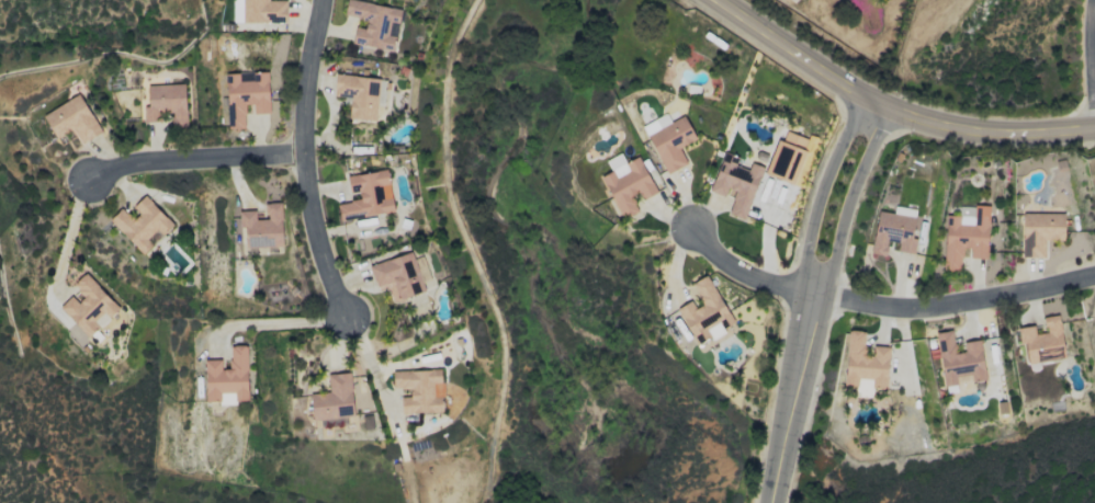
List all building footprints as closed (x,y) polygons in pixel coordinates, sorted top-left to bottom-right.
[(233,22),(284,22),(284,0),(269,0),(266,0),(232,0),(233,22)] [(392,50),(400,8),(353,0),(346,0),(343,15),(366,20),(364,28),(354,27),(352,43),(392,50)] [(269,113),(267,72),(225,73),(227,128),(244,128),(243,104),(252,104),(253,113),(269,113)] [(385,78),(335,74),(333,96),(350,97),(348,118),(375,120),(376,100),(383,100),(385,78)] [(146,85),(147,107),(142,107),(143,121),(161,120),(161,113),(172,112),(172,127),(185,126),(184,83),(146,85)] [(42,114),(55,138),(73,129),(81,143),(100,133),(79,94),(42,114)] [(684,115),(669,122),(665,114),(642,125),(665,174),(686,164),(678,147),(695,139),(684,115)] [(808,139),(785,131),(782,141),(776,138),(764,174),(793,184),(808,139)] [(743,220),(762,167),(750,163),(747,170),(735,165),(737,157),(723,152),(709,191),(724,196),(727,188),(735,191),(727,214),(743,220)] [(639,155),(624,162),(620,153),(605,160),(610,171),(601,175),(620,219),(637,211),(631,196),(639,192),(642,198),(655,193),(639,155)] [(346,175),(348,193),(358,191),(359,200),(337,203),(339,220),(393,212),(386,169),(346,175)] [(132,207),(139,213),(133,219),(121,207),(108,220),(142,253),(159,235),(161,236),(173,224),(143,196),(132,207)] [(282,246),(280,202),(264,203),(265,219),(255,219),(255,210),(238,211),(238,227),(244,227),(245,248),(282,246)] [(945,215),(943,269),(960,270),(961,248),(970,248),(970,258),(987,258),(988,206),(958,205),(958,215),(945,215)] [(914,253),(916,238),(911,238),(915,209),(894,206),(893,213),(877,211),(870,253),(885,255),(887,241),(898,243),(897,250),(914,253)] [(1063,213),(1021,213),(1022,257),(1044,256),(1044,240),(1064,239),(1063,213)] [(376,291),(388,288),(391,301),(423,293),(413,253),(369,263),(376,291)] [(58,308),(87,335),(105,316),(108,319),(119,308),(84,273),(72,285),(83,295),(77,302),(70,295),(58,308)] [(733,322),(706,274),(691,283),(702,304),(695,308),(690,300),(676,308),(697,346),(723,331),(722,328),(733,322)] [(1017,328),(1019,344),(1024,344),(1026,363),(1064,358),(1059,315),(1043,317),(1045,332),(1035,334),(1034,326),(1017,328)] [(886,389),(889,347),(873,346),(872,355),(863,355),(864,331),(847,330),(844,387),(886,389)] [(986,379),(979,339),(963,342),(964,352),(955,353),(951,330),(934,333),(937,349),(929,350),(930,359),(938,357),(943,386),(986,379)] [(247,402),(246,345),(228,345),(229,369),(220,369),(220,359),(204,359),(205,403),(247,402)] [(400,413),(442,412),(441,395),(434,395),(433,383),(440,383),(440,369),(391,371),(392,389),(409,388),(409,396),(400,397),(400,413)] [(310,393),(311,419),(353,416),(350,372),(327,374),(328,392),(310,393)] [(361,414),(363,429),(373,428),(371,412),(361,414)]
